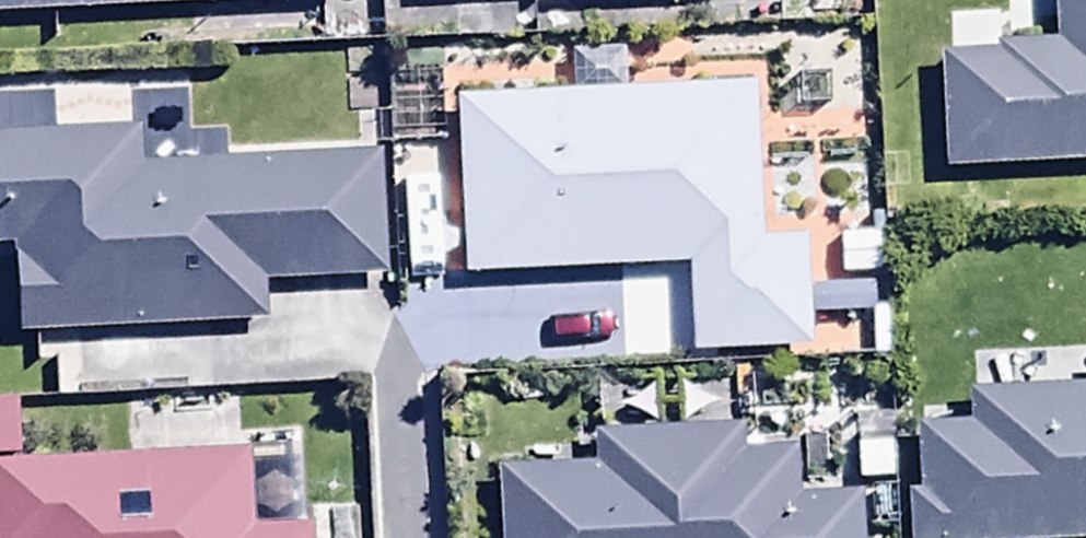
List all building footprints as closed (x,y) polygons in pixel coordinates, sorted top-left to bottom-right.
[(334,5),(334,0),(0,0),(0,18),(334,5)] [(1052,45),(998,47),(998,59),(937,61),(941,175),(1085,169),(1085,0),(1050,0),(1052,45)] [(691,357),(809,352),(807,239),(759,241),(753,88),(453,100),(461,281),(687,272),(691,357)] [(17,341),(249,333),(248,326),(265,325),(264,286),(384,282),(380,161),(135,169),(134,135),(0,140),(0,252),(14,252),(17,341)] [(967,426),(915,428),(917,495),(904,495),(906,537),(1085,537),(1085,390),(966,394),(967,426)] [(862,496),(797,498),(795,451),(745,452),(744,430),(592,434),(593,468),(496,471),(498,537),(863,537),(862,496)] [(312,530),(252,530),(252,464),(0,465),(0,537),(312,537),(312,530)]
